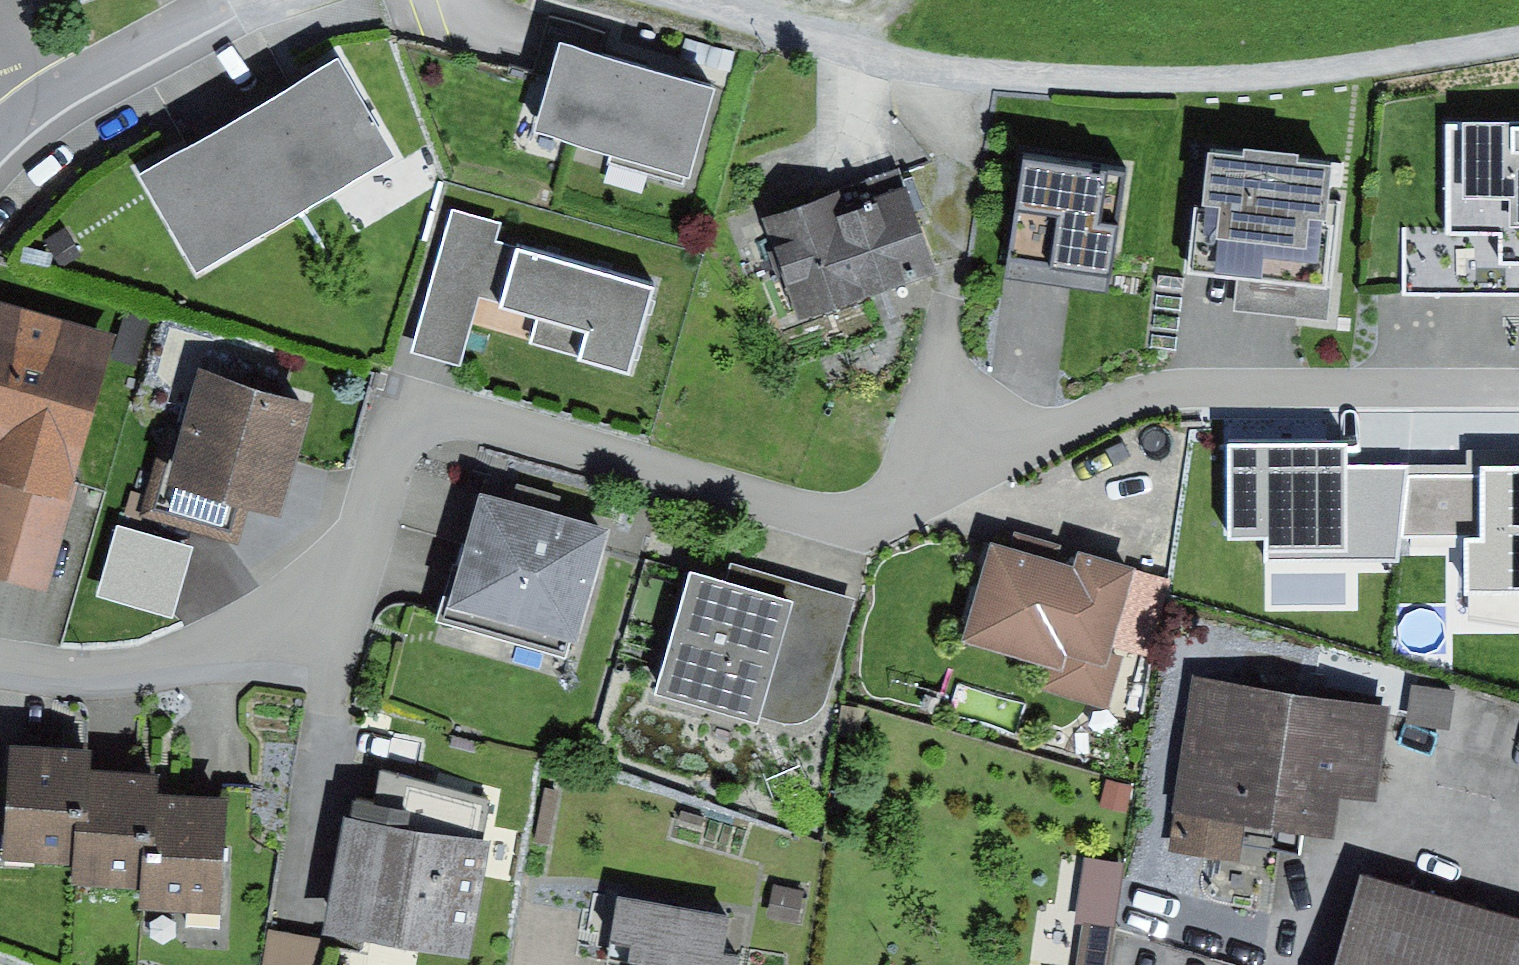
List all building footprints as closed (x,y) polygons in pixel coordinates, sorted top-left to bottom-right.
[(560,45),(599,55),(606,32),(550,17),(534,76),(550,81),(560,45)] [(739,52),(686,38),(680,59),(733,73),(739,52)] [(599,55),(560,45),(550,81),(536,133),(691,176),(716,88),(599,55)] [(337,60),(242,117),(302,215),(397,158),(337,60)] [(242,117),(139,180),(197,277),(302,215),(242,117)] [(1448,123),(1445,229),(1504,229),(1503,260),(1518,260),(1518,125),(1448,123)] [(1333,163),(1209,149),(1203,205),(1195,206),(1188,272),(1240,277),(1236,310),(1329,321),(1343,200),(1329,198),(1333,163)] [(1122,174),(1023,163),(1013,262),(1111,273),(1122,174)] [(761,220),(799,323),(937,273),(899,170),(761,220)] [(501,303),(516,251),(495,245),(502,222),(451,208),(411,352),(459,366),(478,297),(501,303)] [(64,228),(45,240),(62,267),(81,255),(64,228)] [(1445,229),(1405,228),(1405,295),(1518,296),(1518,260),(1503,260),(1504,229),(1445,229)] [(653,287),(516,251),(501,303),(501,308),(591,332),(583,360),(630,372),(653,287)] [(0,303),(0,478),(71,498),(118,336),(0,303)] [(140,368),(152,320),(127,314),(115,362),(140,368)] [(317,402),(200,367),(172,463),(156,458),(140,514),(238,543),(248,508),(283,518),(317,402)] [(1346,445),(1228,445),(1228,538),(1265,538),(1265,561),(1398,560),(1401,539),(1409,466),(1346,466),(1346,445)] [(1409,466),(1401,539),(1468,539),(1469,592),(1518,592),(1518,456),(1468,456),(1468,466),(1409,466)] [(0,478),(0,574),(46,587),(71,498),(0,478)] [(609,530),(482,494),(453,595),(444,593),(436,621),(565,657),(570,641),(577,643),(609,530)] [(1075,568),(992,545),(965,640),(1051,664),(1044,689),(1109,708),(1124,656),(1113,649),(1136,568),(1079,552),(1075,568)] [(788,597),(679,567),(644,691),(753,722),(754,717),(791,727),(831,700),(860,598),(793,579),(788,597)] [(1377,801),(1391,705),(1189,676),(1164,854),(1239,865),(1245,827),(1332,839),(1338,796),(1377,801)] [(1398,677),(1395,717),(1437,721),(1441,681),(1398,677)] [(84,752),(8,748),(1,865),(77,869),(84,752)] [(91,753),(84,752),(77,869),(76,888),(148,892),(154,775),(90,772),(91,753)] [(160,776),(154,775),(148,892),(147,912),(223,916),(229,797),(159,793),(160,776)] [(558,791),(544,789),(533,841),(547,844),(558,791)] [(489,843),(346,817),(326,933),(469,958),(489,843)] [(1365,880),(1340,964),(1518,964),(1518,924),(1365,880)] [(806,892),(774,885),(768,917),(799,924),(806,892)] [(619,898),(611,944),(629,947),(626,964),(740,964),(742,954),(724,951),(730,917),(619,898)] [(1116,928),(1084,923),(1077,964),(1110,964),(1116,928)] [(270,930),(263,964),(317,964),(322,941),(270,930)]
